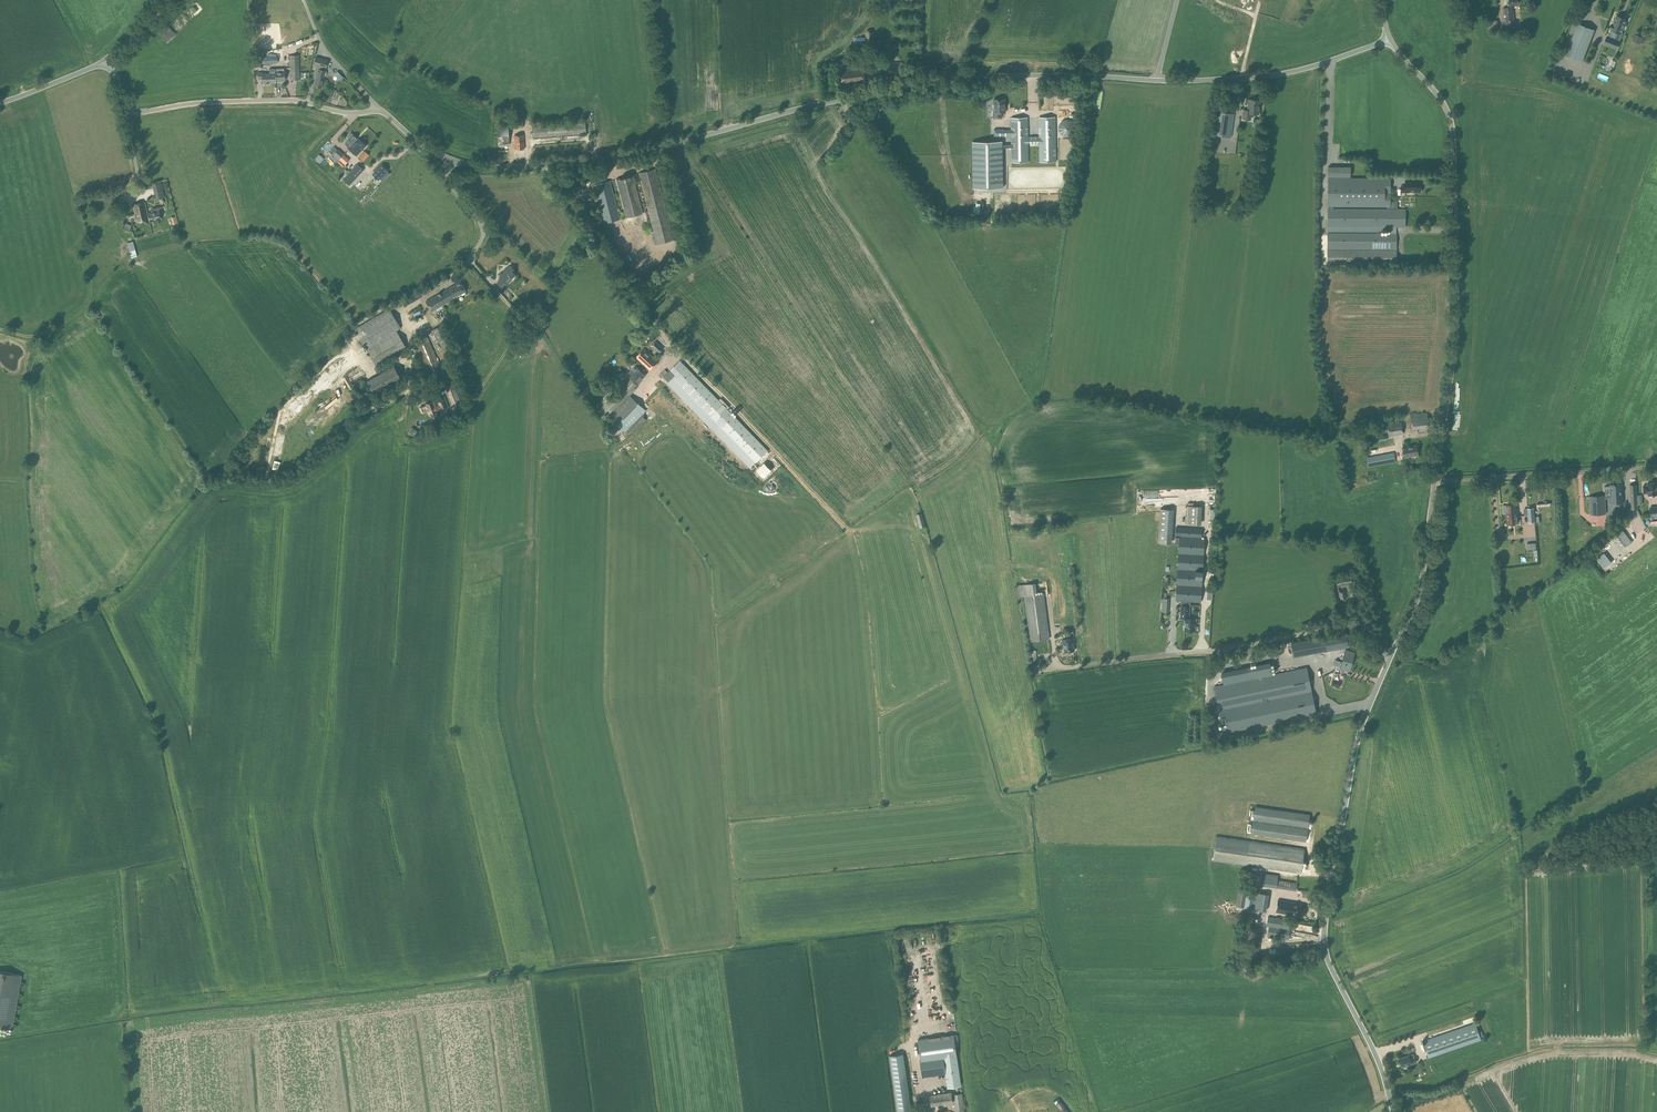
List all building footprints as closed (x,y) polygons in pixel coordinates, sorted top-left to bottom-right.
[(889,16),(889,7),(891,7),(892,0),(883,0),(882,15),(889,16)] [(1503,8),(1505,25),(1515,24),(1513,10),(1512,10),(1512,5),(1518,4),(1518,0),(1509,0),(1509,4),(1507,4),(1508,7),(1503,8)] [(1624,24),(1626,19),(1617,16),(1614,25),(1612,24),(1610,28),(1612,29),(1609,37),(1607,36),(1605,43),(1617,48),(1619,41),(1615,39),(1618,32),(1621,33),(1623,28),(1624,29),(1626,25),(1624,24)] [(1498,20),(1488,21),(1489,31),(1493,30),(1494,35),(1500,34),(1498,20)] [(1594,30),(1578,24),(1566,55),(1582,61),(1594,30)] [(866,32),(866,43),(869,46),(872,45),(875,43),(874,32),(871,29),(868,30),(866,32)] [(1641,44),(1644,37),(1635,34),(1632,40),(1641,44)] [(277,63),(277,57),(260,58),(260,52),(253,52),(254,70),(261,69),(261,64),(277,63)] [(290,80),(300,80),(299,55),(290,55),(290,80)] [(328,60),(316,57),(314,65),(316,65),(313,76),(316,77),(314,86),(321,88),(324,76),(325,76),(326,72),(325,72),(326,71),(324,70),(324,68),(326,68),(328,60)] [(886,75),(902,75),(901,62),(886,63),(886,75)] [(842,85),(865,82),(863,68),(841,71),(842,85)] [(276,71),(276,73),(258,73),(258,79),(263,79),(263,83),(276,83),(276,82),(285,81),(285,70),(276,71)] [(1002,118),(1002,112),(1006,112),(1005,99),(994,99),(994,112),(994,118),(1002,118)] [(1252,113),(1259,114),(1261,101),(1249,99),(1248,110),(1244,110),(1243,118),(1251,119),(1252,113)] [(865,116),(869,121),(882,111),(877,106),(865,116)] [(1231,137),(1234,114),(1216,111),(1212,135),(1231,137)] [(1011,118),(1011,129),(994,129),(994,136),(1011,136),(1012,162),(1029,162),(1029,143),(1039,143),(1039,162),(1057,162),(1056,117),(1039,117),(1039,136),(1028,136),(1028,117),(1011,118)] [(585,122),(539,126),(539,123),(532,123),(532,127),(533,138),(586,133),(585,122)] [(508,124),(497,125),(498,146),(509,145),(508,124)] [(350,148),(358,139),(354,135),(351,132),(347,136),(348,137),(347,139),(348,139),(345,143),(350,148)] [(524,135),(514,136),(515,150),(524,149),(524,135)] [(356,156),(366,145),(358,139),(350,148),(349,149),(356,156)] [(986,142),(972,142),(973,188),(994,188),(1003,187),(1003,150),(1011,150),(1011,144),(1003,145),(1002,141),(986,142)] [(335,154),(340,158),(344,154),(339,149),(335,154)] [(359,158),(363,162),(369,155),(365,151),(359,158)] [(339,163),(345,170),(350,166),(343,159),(339,163)] [(364,170),(357,163),(342,179),(350,186),(364,170)] [(379,180),(388,170),(382,164),(372,174),(379,180)] [(1328,167),(1328,206),(1390,206),(1390,177),(1333,177),(1333,175),(1350,176),(1350,167),(1328,167)] [(674,240),(655,169),(639,173),(654,231),(650,232),(653,245),(657,244),(674,240)] [(616,179),(626,218),(643,213),(633,175),(616,179)] [(610,180),(594,185),(604,224),(620,219),(610,180)] [(1402,186),(1402,193),(1406,193),(1406,192),(1421,192),(1421,180),(1406,180),(1406,186),(1402,186)] [(154,184),(158,198),(165,197),(161,182),(154,184)] [(583,184),(573,187),(576,198),(585,196),(586,200),(592,199),(589,189),(584,190),(583,184)] [(116,209),(116,210),(121,208),(118,200),(113,202),(116,209)] [(137,223),(148,220),(144,202),(133,205),(137,223)] [(158,220),(161,219),(159,210),(160,210),(159,207),(154,208),(155,209),(151,210),(152,212),(148,213),(150,222),(153,222),(154,224),(159,223),(158,220)] [(1328,233),(1327,265),(1397,265),(1397,227),(1406,227),(1406,209),(1328,209),(1328,232),(1379,232),(1379,230),(1387,230),(1387,233),(1328,233)] [(127,243),(131,258),(137,256),(133,241),(127,243)] [(502,288),(511,280),(510,279),(515,275),(512,271),(514,270),(510,265),(503,272),(504,273),(499,277),(501,278),(497,282),(502,288)] [(440,287),(449,282),(445,275),(436,281),(440,287)] [(432,311),(465,291),(459,281),(426,301),(432,311)] [(377,368),(407,350),(396,331),(401,328),(389,308),(355,329),(366,348),(377,368)] [(530,322),(536,314),(530,309),(524,318),(530,322)] [(446,354),(455,349),(441,325),(431,330),(446,354)] [(431,382),(444,376),(427,335),(414,340),(431,382)] [(659,353),(664,349),(656,341),(652,346),(659,353)] [(650,370),(658,361),(644,349),(636,357),(650,370)] [(756,463),(768,451),(680,361),(669,372),(756,463)] [(375,395),(402,380),(394,366),(367,382),(375,395)] [(632,374),(614,394),(610,391),(596,405),(600,409),(599,410),(608,419),(610,417),(626,432),(629,429),(634,433),(647,420),(643,416),(645,415),(643,414),(646,410),(631,395),(641,384),(640,383),(640,382),(639,382),(646,375),(639,368),(636,366),(630,373),(632,374)] [(661,378),(667,372),(665,370),(659,376),(661,378)] [(656,377),(643,390),(647,394),(660,381),(656,377)] [(455,402),(459,400),(461,396),(454,381),(450,380),(448,381),(446,384),(452,400),(455,402)] [(372,407),(375,405),(372,401),(360,407),(365,418),(370,415),(368,412),(373,409),(372,407)] [(436,411),(434,406),(435,405),(434,401),(425,404),(426,405),(423,407),(425,411),(428,410),(431,419),(437,417),(435,411),(436,411)] [(290,408),(282,417),(290,424),(298,415),(290,408)] [(677,417),(669,426),(684,440),(692,431),(677,417)] [(655,432),(650,427),(640,438),(645,442),(655,432)] [(665,435),(663,433),(661,434),(658,432),(652,438),(657,443),(665,435)] [(1417,445),(1403,447),(1405,457),(1418,455),(1417,445)] [(1394,452),(1366,457),(1368,467),(1396,462),(1394,452)] [(758,473),(765,481),(772,475),(765,467),(758,473)] [(1643,485),(1644,493),(1648,493),(1649,494),(1656,494),(1656,491),(1656,482),(1648,482),(1648,485),(1643,485)] [(1622,484),(1610,485),(1611,502),(1623,502),(1622,484)] [(1606,513),(1605,495),(1589,496),(1590,514),(1606,513)] [(1507,512),(1506,512),(1507,524),(1519,523),(1517,508),(1516,508),(1516,504),(1507,504),(1507,512)] [(1186,523),(1200,523),(1200,505),(1187,505),(1186,523)] [(916,515),(920,528),(926,526),(922,513),(916,515)] [(1175,526),(1175,535),(1179,536),(1176,601),(1191,601),(1201,602),(1204,537),(1201,537),(1202,528),(1175,526)] [(1616,531),(1627,547),(1632,543),(1621,528),(1616,531)] [(1159,543),(1170,543),(1171,532),(1159,531),(1159,543)] [(1607,548),(1601,552),(1609,564),(1615,559),(1607,548)] [(1351,576),(1336,579),(1338,587),(1352,583),(1351,576)] [(1037,594),(1036,583),(1018,585),(1019,597),(1025,596),(1031,641),(1050,639),(1044,593),(1037,594)] [(1190,618),(1191,601),(1181,601),(1180,614),(1179,614),(1179,617),(1180,617),(1180,618),(1186,618),(1185,631),(1195,631),(1195,618),(1190,618)] [(1346,632),(1334,635),(1291,642),(1294,656),(1348,647),(1346,637),(1346,632)] [(1064,646),(1064,652),(1075,650),(1074,645),(1075,645),(1074,638),(1062,639),(1063,646),(1064,646)] [(1031,664),(1038,663),(1036,650),(1029,651),(1031,664)] [(1349,671),(1355,652),(1347,650),(1341,668),(1349,671)] [(1250,679),(1214,686),(1224,733),(1316,714),(1307,667),(1272,674),(1270,663),(1247,668),(1250,679)] [(1251,834),(1306,841),(1310,815),(1255,807),(1254,814),(1250,814),(1249,826),(1252,826),(1251,834)] [(1216,836),(1213,861),(1301,873),(1305,849),(1216,836)] [(1264,875),(1262,885),(1276,888),(1277,881),(1278,875),(1264,873),(1264,875)] [(1277,881),(1276,888),(1293,890),(1294,883),(1277,881)] [(1247,891),(1244,908),(1267,911),(1270,894),(1247,891)] [(1278,899),(1276,912),(1288,914),(1290,915),(1290,917),(1298,918),(1299,916),(1301,904),(1295,903),(1295,902),(1278,899)] [(1250,915),(1242,960),(1257,963),(1263,929),(1254,927),(1256,916),(1250,915)] [(1267,916),(1266,926),(1269,926),(1291,930),(1292,920),(1267,916)] [(1269,926),(1267,936),(1289,939),(1291,930),(1269,926)] [(12,1028),(22,975),(0,971),(0,1025),(12,1028)] [(1476,1022),(1422,1041),(1428,1058),(1481,1040),(1476,1022)] [(921,1059),(920,1059),(923,1077),(946,1074),(948,1087),(961,1085),(954,1034),(918,1039),(921,1059)] [(909,1092),(904,1053),(889,1055),(895,1094),(897,1111),(912,1111),(909,1092)] [(1409,1055),(1398,1059),(1401,1067),(1408,1064),(1408,1065),(1416,1062),(1415,1058),(1410,1059),(1409,1055)] [(951,1092),(930,1095),(931,1105),(953,1102),(951,1092)] [(962,1093),(953,1095),(956,1111),(965,1110),(962,1093)]
